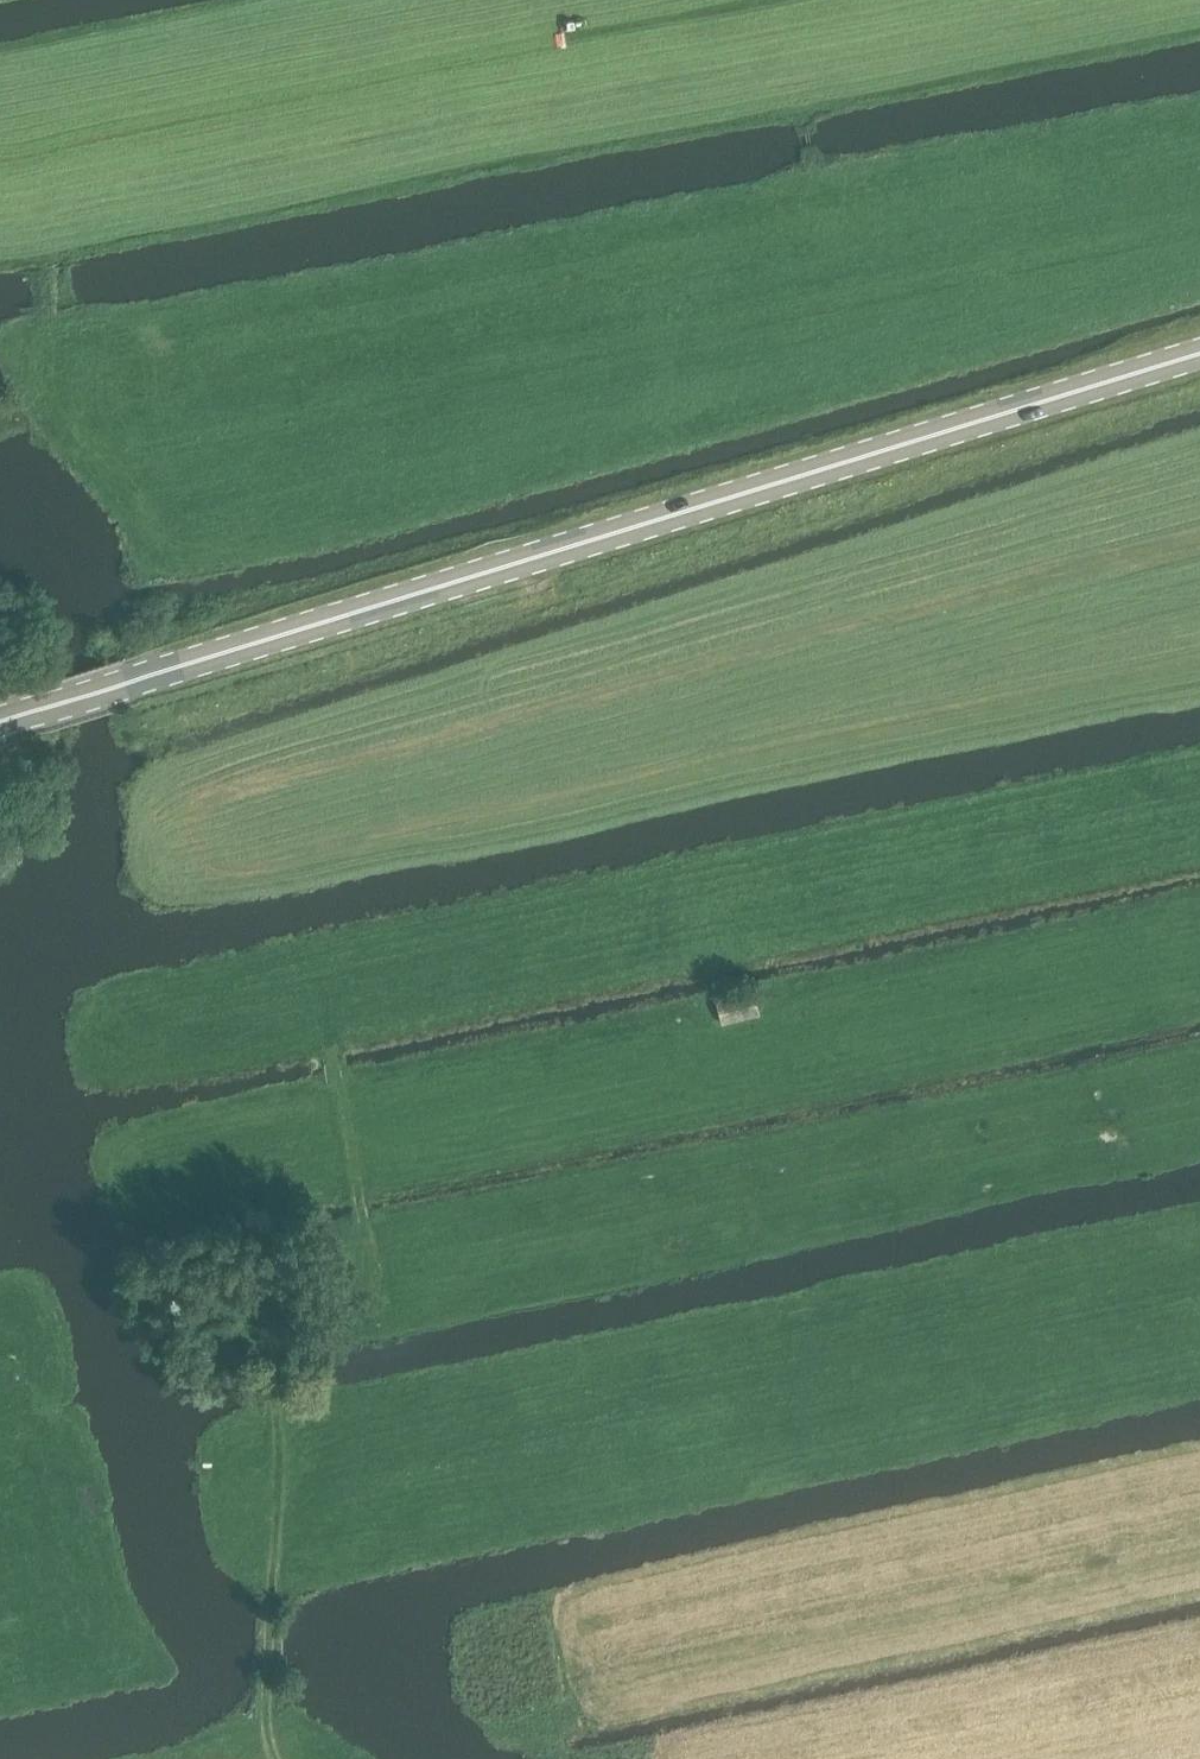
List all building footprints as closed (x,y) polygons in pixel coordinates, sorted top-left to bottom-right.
[(754,989),(715,998),(722,1022),(760,1014),(754,989)]
